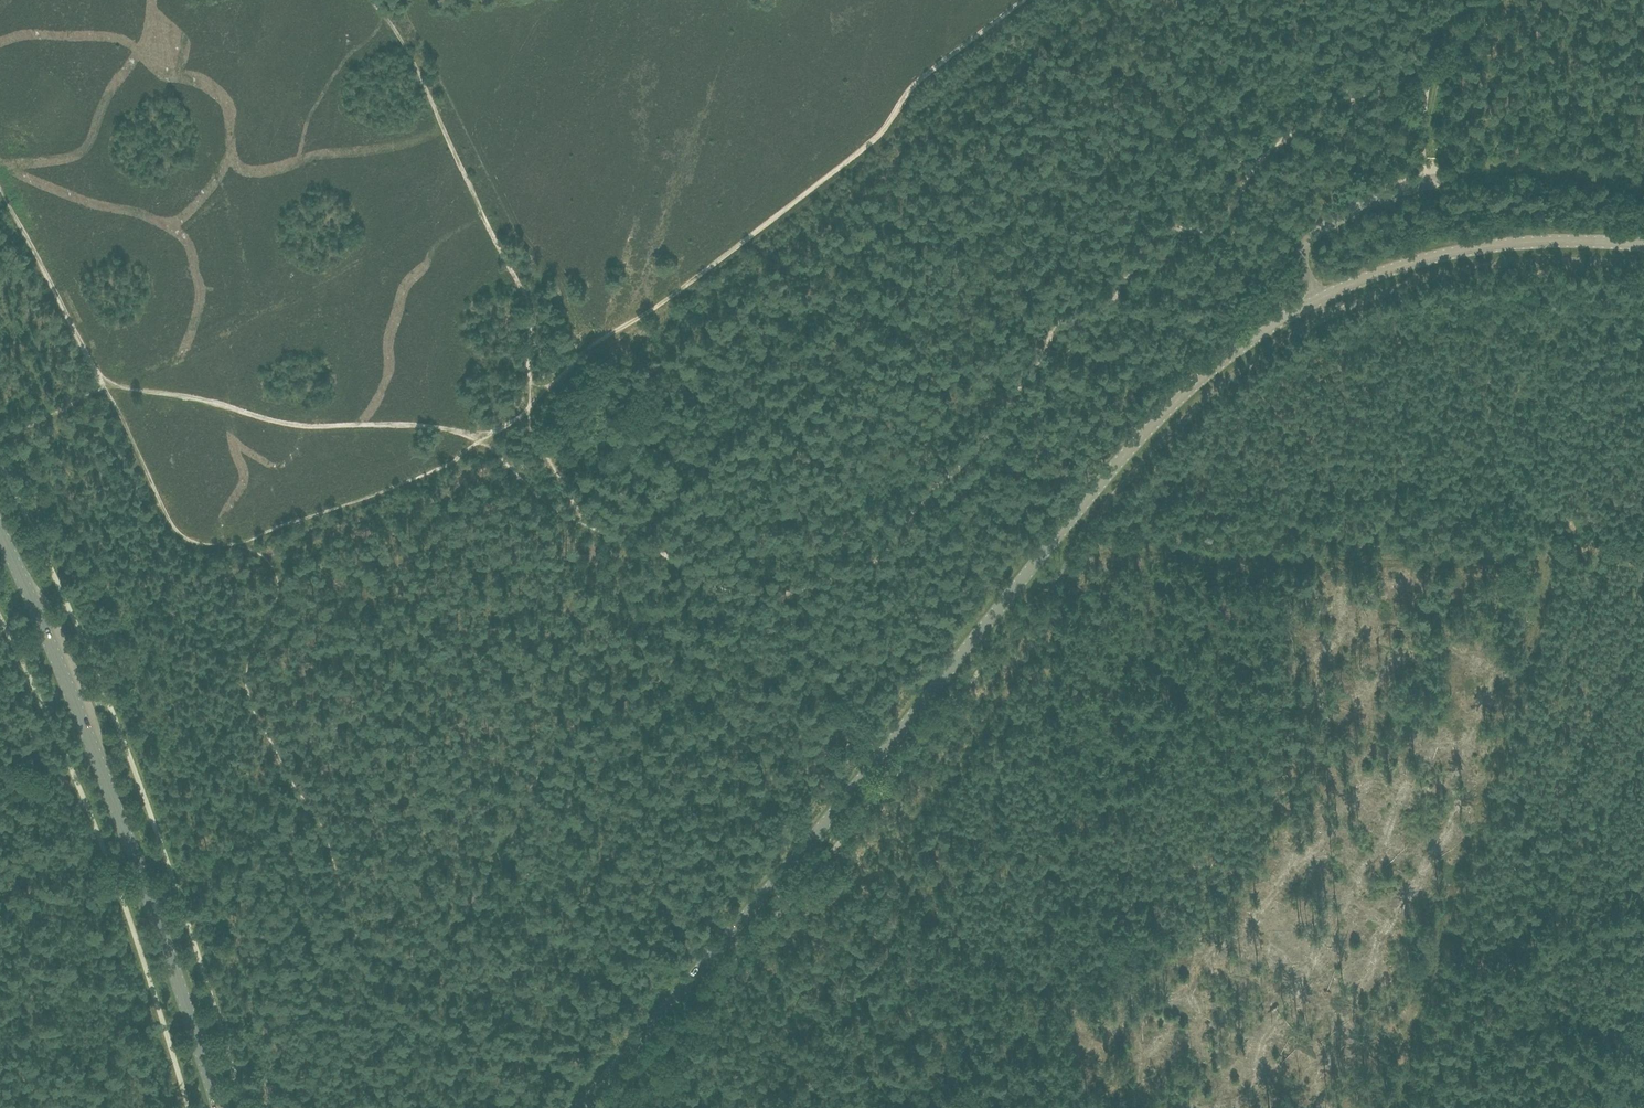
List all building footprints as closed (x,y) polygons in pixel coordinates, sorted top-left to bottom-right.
[(614,424),(602,410),(592,419),(604,432),(614,424)]
